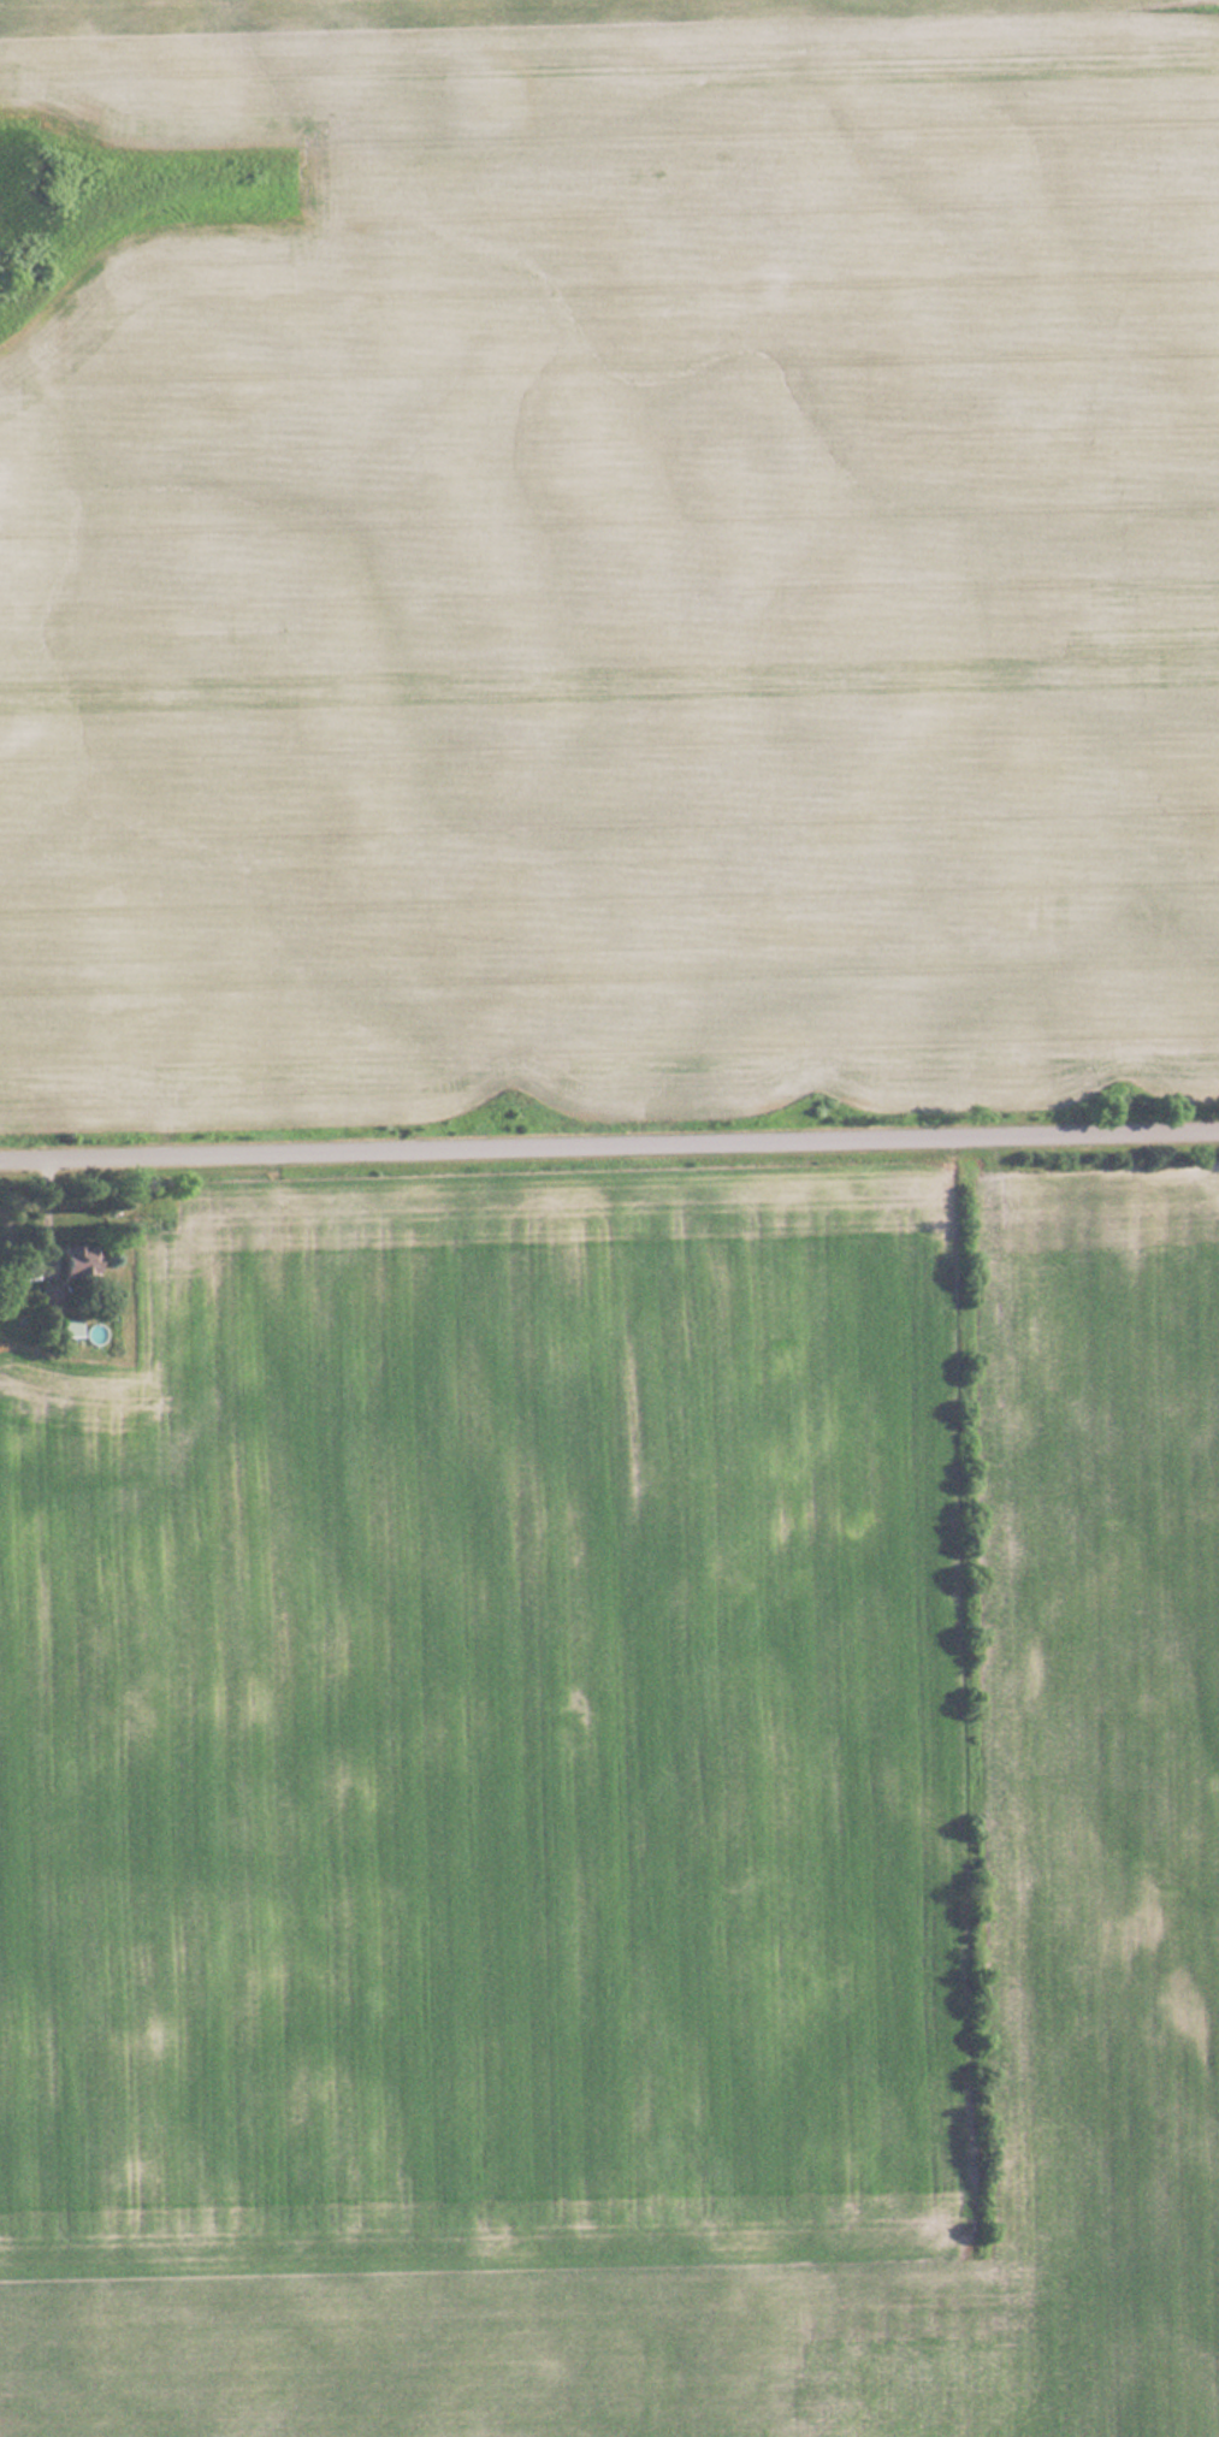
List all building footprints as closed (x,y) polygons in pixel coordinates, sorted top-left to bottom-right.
[(56,1277),(91,1277),(91,1245),(56,1245),(56,1277)] [(75,1335),(75,1319),(58,1319),(58,1336),(75,1335)]
